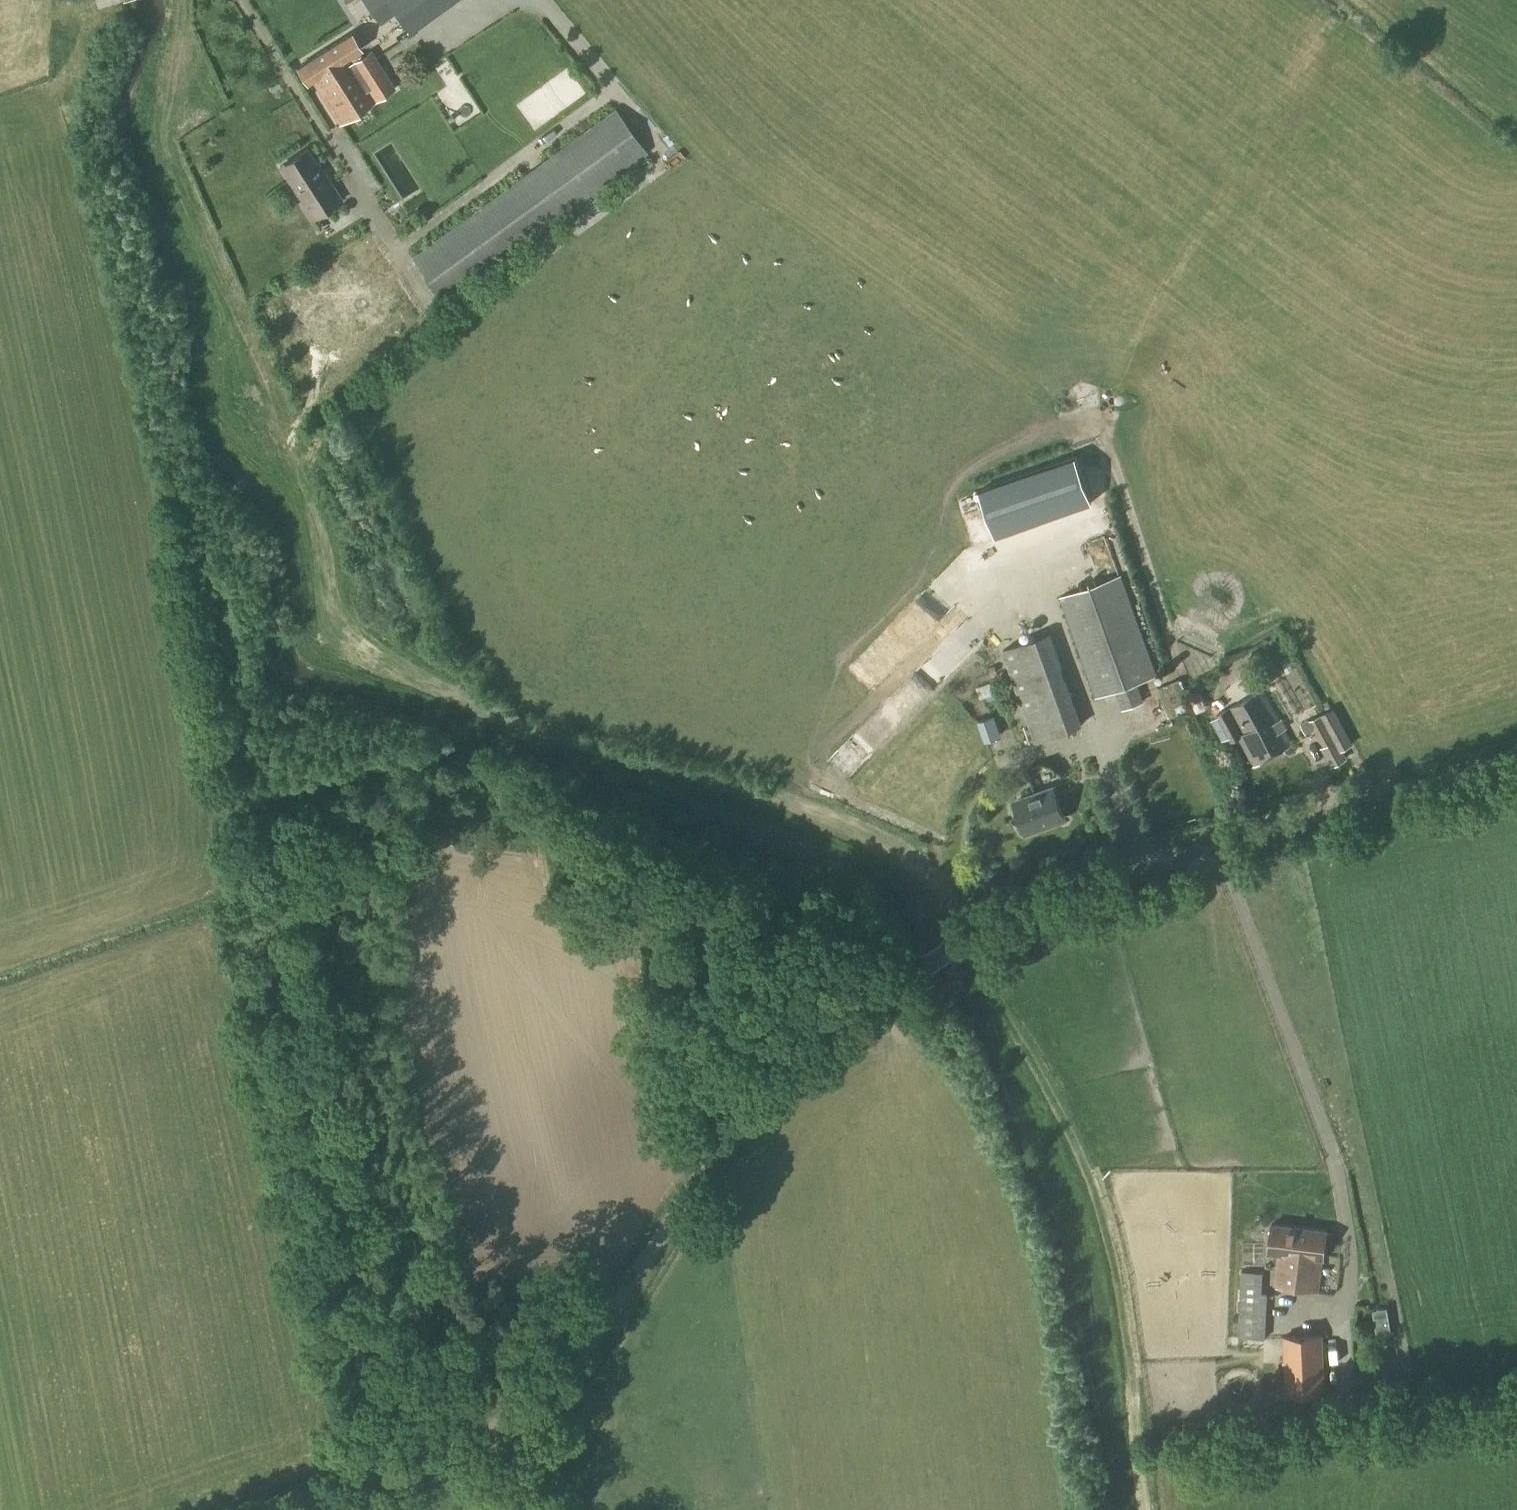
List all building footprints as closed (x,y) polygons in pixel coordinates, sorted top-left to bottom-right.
[(394,12),(398,18),(422,0),(385,0),(394,12)] [(352,33),(297,67),(307,83),(309,81),(311,80),(315,85),(318,89),(340,124),(395,89),(371,52),(353,63),(349,57),(362,49),(352,33)] [(615,110),(542,164),(541,162),(412,256),(444,300),(645,152),(615,110)] [(321,172),(307,149),(279,167),(303,204),(302,205),(312,219),(342,200),(323,171),(321,172)] [(1144,702),(1137,683),(1157,676),(1121,575),(1059,597),(1095,698),(1115,691),(1121,710),(1144,702)] [(1035,742),(1082,724),(1049,632),(1001,650),(1035,742)] [(1168,719),(1187,712),(1176,682),(1158,689),(1168,719)] [(1292,745),(1263,690),(1214,716),(1229,743),(1239,737),(1254,765),(1292,745)] [(1354,744),(1334,707),(1316,717),(1301,725),(1305,735),(1314,730),(1322,747),(1321,748),(1330,766),(1336,763),(1346,758),(1342,750),(1354,744)] [(1024,832),(1064,818),(1053,789),(1014,803),(1016,810),(1011,821),(1022,826),(1024,832)] [(1324,1259),(1327,1230),(1271,1223),(1267,1252),(1277,1253),(1273,1285),(1319,1291),(1323,1259),(1324,1259)] [(1265,1338),(1267,1292),(1262,1292),(1263,1273),(1241,1271),(1238,1337),(1265,1338)] [(1325,1408),(1325,1394),(1323,1334),(1283,1336),(1285,1396),(1287,1396),(1287,1410),(1325,1408)]
